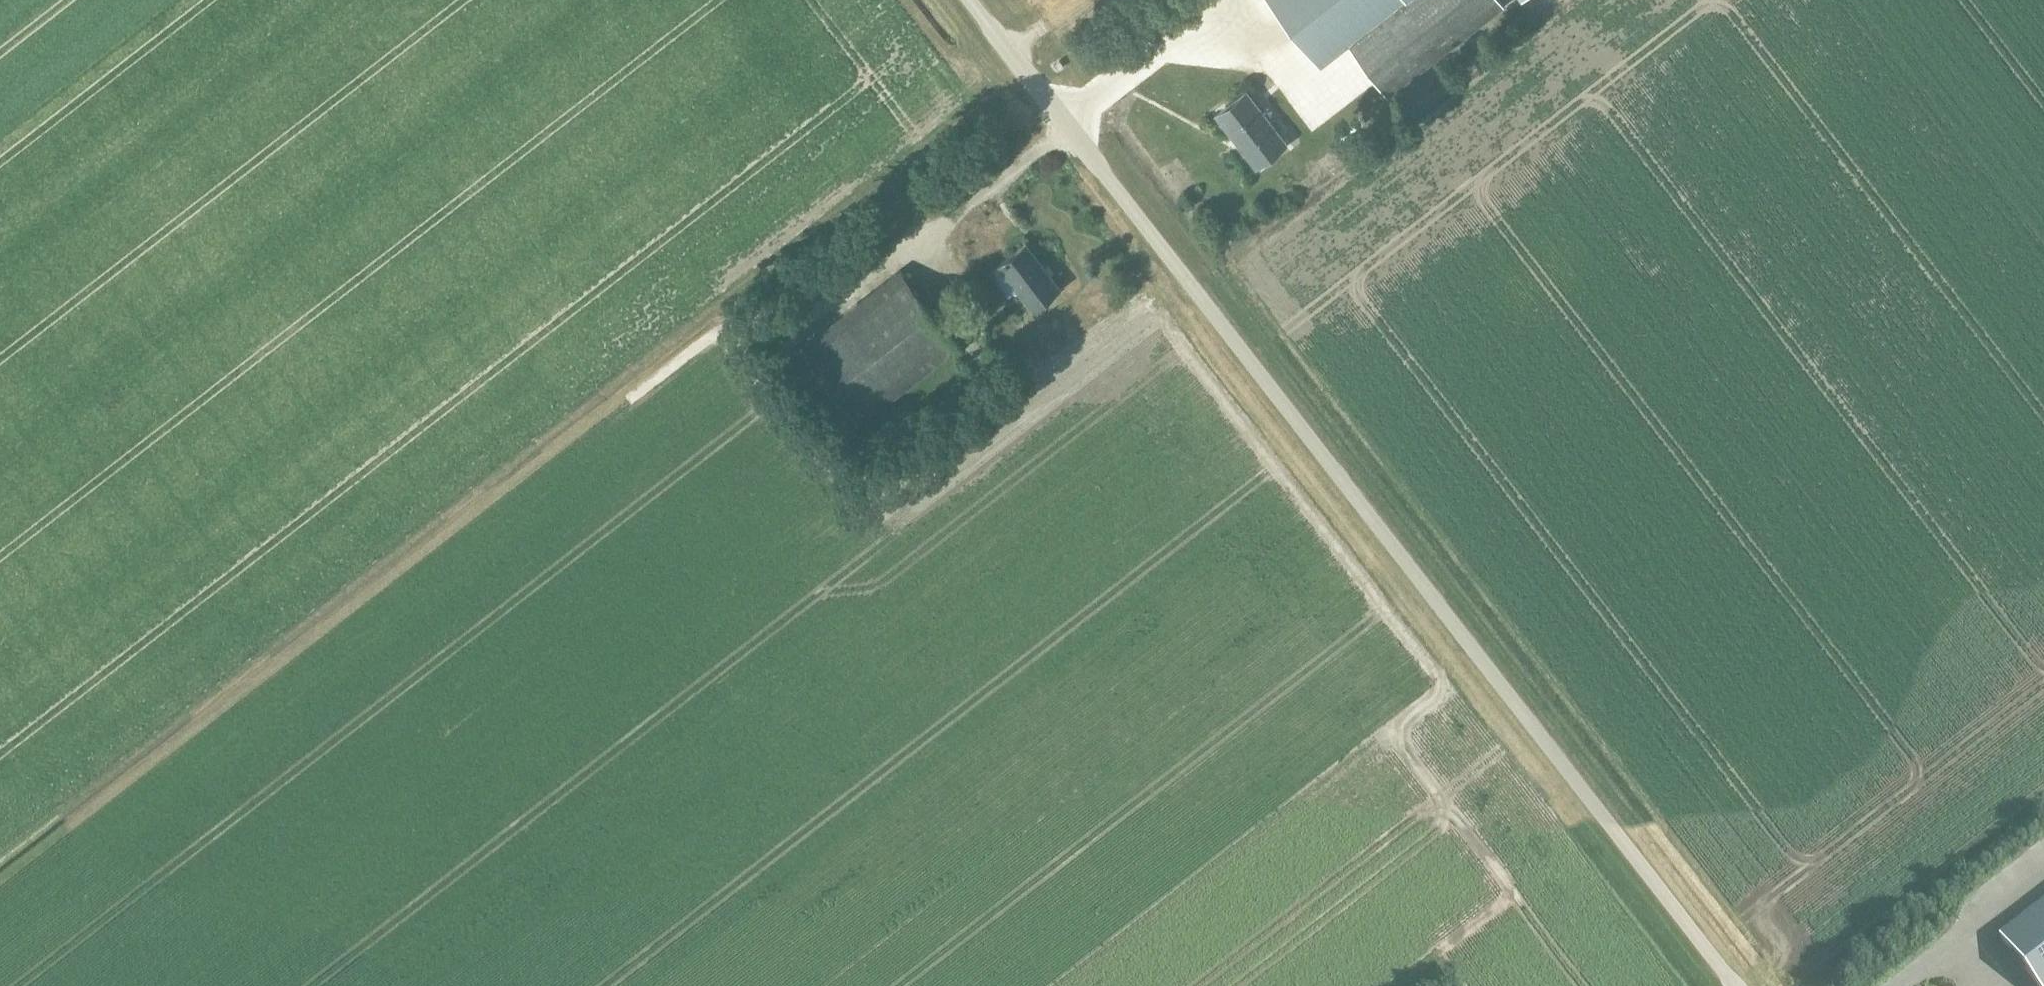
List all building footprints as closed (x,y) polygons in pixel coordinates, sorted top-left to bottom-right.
[(1499,0),(1270,0),(1321,66),(1349,44),(1389,95),(1503,6),(1499,0)] [(1259,163),(1285,143),(1245,93),(1217,115),(1235,138),(1238,136),(1259,163)] [(1032,309),(1060,288),(1025,243),(998,265),(1032,309)] [(861,422),(959,346),(900,270),(801,346),(861,422)] [(1999,935),(2037,985),(2043,985),(2043,902),(1999,935)]
